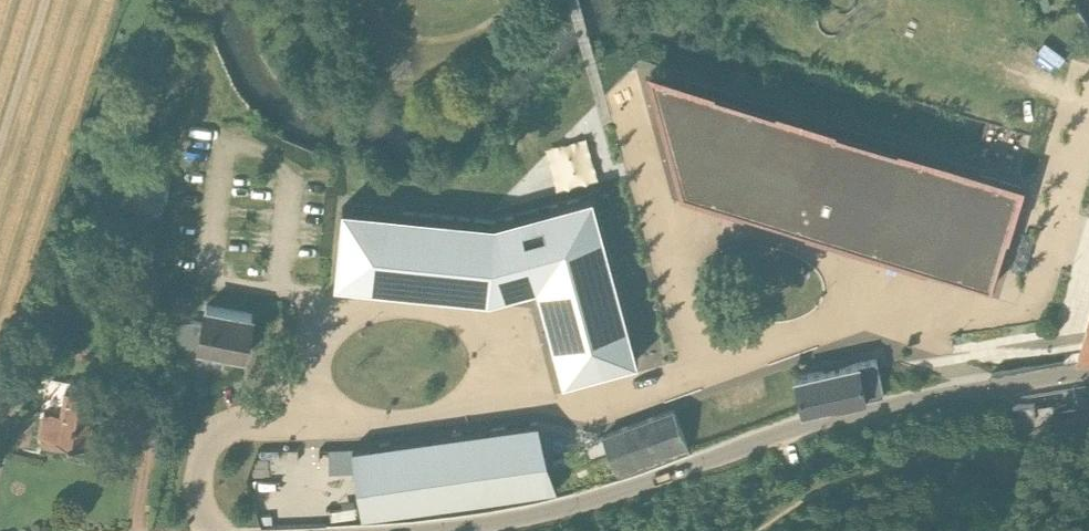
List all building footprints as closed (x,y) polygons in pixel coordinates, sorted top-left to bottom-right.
[(683,190),(745,209),(805,119),(651,73),(683,190)] [(805,119),(745,209),(761,213),(775,217),(835,128),(818,123),(805,119)] [(835,128),(775,217),(991,283),(1020,184),(835,128)] [(491,281),(539,286),(565,380),(637,360),(592,196),(495,223),(344,208),(337,283),(489,298),(491,281)] [(245,356),(253,316),(207,305),(204,321),(196,320),(191,320),(190,320),(188,320),(186,321),(184,322),(182,323),(180,325),(179,326),(178,328),(177,330),(177,333),(177,335),(178,337),(179,339),(180,341),(182,342),(184,344),(186,344),(188,345),(199,347),(245,356)] [(1077,360),(1088,360),(1088,321),(1077,360)] [(804,413),(883,395),(875,361),(796,379),(804,413)] [(88,447),(92,426),(92,424),(104,426),(110,396),(72,388),(73,383),(47,378),(40,418),(44,419),(40,436),(57,439),(56,442),(88,447)] [(1013,407),(1006,408),(1008,421),(1017,420),(1020,441),(1022,440),(1055,418),(1055,414),(1059,414),(1059,412),(1058,407),(1054,408),(1053,403),(1035,406),(1034,404),(1023,405),(1014,407),(1013,407)] [(620,479),(690,454),(675,411),(604,436),(620,479)] [(539,424),(354,449),(363,518),(557,491),(539,424)]
